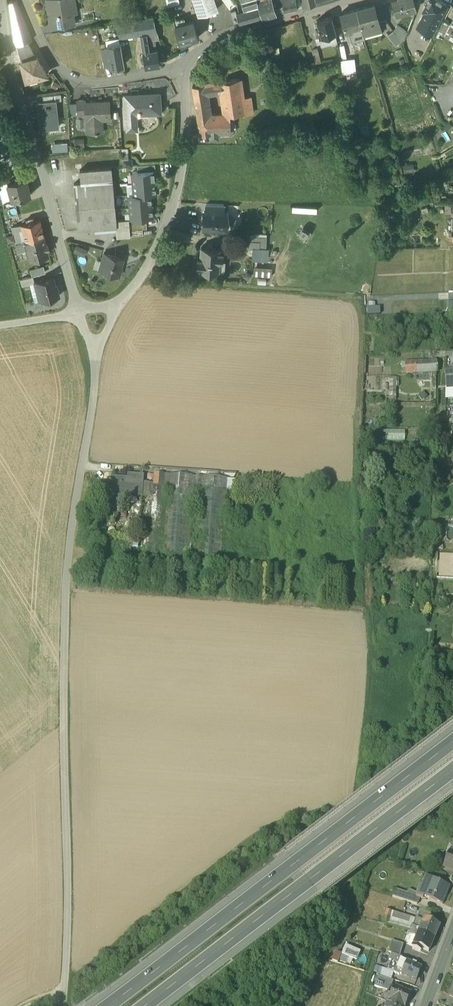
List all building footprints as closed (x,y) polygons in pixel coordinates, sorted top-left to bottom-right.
[(51,28),(72,25),(70,13),(77,12),(75,0),(46,0),(51,28)] [(212,0),(193,0),(193,1),(195,1),(200,16),(216,11),(212,0)] [(244,12),(260,9),(257,1),(258,1),(257,0),(241,0),(244,12)] [(257,1),(260,9),(262,16),(263,18),(277,14),(272,0),(261,0),(258,1),(257,1)] [(282,1),(284,12),(297,9),(296,0),(285,0),(282,1)] [(391,0),(396,15),(416,9),(414,0),(392,0),(391,0)] [(441,0),(428,0),(423,8),(426,10),(418,24),(431,31),(446,3),(441,0)] [(17,47),(31,41),(16,2),(9,5),(14,38),(17,47)] [(366,8),(356,10),(363,35),(382,30),(377,16),(373,5),(366,7),(366,8)] [(244,12),(237,14),(240,22),(262,16),(260,9),(244,12)] [(356,10),(340,14),(346,34),(349,33),(351,41),(364,37),(363,35),(356,10)] [(153,17),(117,24),(119,39),(140,35),(157,31),(153,17)] [(331,17),(317,22),(322,39),(320,40),(321,43),(337,39),(336,34),(331,17)] [(184,18),(174,21),(175,27),(186,24),(184,18)] [(175,27),(180,44),(198,39),(193,22),(186,24),(175,27)] [(407,32),(397,26),(393,31),(401,42),(404,39),(407,32)] [(157,31),(140,35),(141,43),(147,42),(159,39),(157,31)] [(393,31),(387,36),(395,47),(401,42),(393,31)] [(152,45),(148,46),(147,42),(141,43),(146,68),(160,66),(157,50),(153,51),(152,45)] [(28,44),(17,47),(19,54),(32,51),(28,44)] [(120,45),(106,47),(110,66),(110,68),(124,65),(120,45)] [(107,48),(101,49),(104,67),(110,66),(107,48)] [(318,49),(312,51),(315,64),(321,63),(318,49)] [(36,58),(21,62),(26,80),(46,75),(42,67),(40,67),(39,63),(36,58)] [(355,59),(341,61),(342,75),(356,73),(355,59)] [(207,97),(206,92),(209,92),(221,90),(224,113),(226,113),(230,114),(245,113),(239,79),(238,79),(192,87),(196,107),(208,105),(207,97)] [(159,94),(125,96),(127,130),(137,130),(136,120),(135,120),(134,113),(138,112),(140,111),(160,110),(159,94)] [(40,129),(58,127),(56,101),(44,102),(38,103),(40,129)] [(85,101),(77,101),(78,115),(85,115),(85,104),(86,104),(85,101)] [(110,102),(95,102),(95,103),(86,104),(85,104),(85,115),(86,121),(87,121),(87,133),(98,133),(97,120),(111,119),(110,102)] [(208,105),(196,107),(199,125),(209,123),(231,122),(230,114),(226,113),(224,113),(209,114),(208,105)] [(209,123),(199,125),(200,135),(211,133),(211,138),(219,137),(218,132),(231,131),(231,122),(209,123)] [(52,143),(53,152),(69,150),(68,141),(52,143)] [(111,167),(80,170),(81,183),(112,180),(111,167)] [(138,172),(132,172),(133,184),(155,182),(154,170),(138,172)] [(0,178),(0,185),(8,183),(7,182),(10,182),(8,176),(0,178)] [(26,177),(15,180),(10,182),(7,182),(8,183),(12,199),(12,200),(15,199),(31,195),(26,177)] [(81,183),(74,184),(78,231),(116,227),(117,227),(116,221),(113,180),(112,180),(81,183)] [(155,182),(133,184),(134,195),(151,194),(156,194),(155,182)] [(0,185),(0,191),(3,201),(12,199),(8,183),(0,185)] [(151,194),(134,195),(129,196),(130,207),(152,206),(151,194)] [(12,200),(12,199),(3,201),(5,208),(16,205),(15,199),(12,200)] [(224,204),(206,204),(206,211),(224,212),(224,204)] [(152,206),(130,207),(131,219),(146,218),(153,217),(152,206)] [(206,211),(204,211),(204,228),(226,229),(226,225),(228,224),(229,222),(229,220),(228,217),(226,216),(226,212),(206,211)] [(33,218),(26,219),(27,223),(22,224),(26,241),(44,236),(40,220),(34,221),(33,218)] [(131,219),(129,219),(130,230),(143,229),(147,229),(146,218),(131,219)] [(129,219),(116,221),(117,227),(116,227),(117,237),(130,236),(130,230),(129,219)] [(22,224),(11,227),(16,243),(25,241),(26,241),(22,224)] [(26,241),(25,241),(28,249),(30,259),(48,254),(47,249),(49,249),(48,243),(46,244),(44,236),(26,241)] [(266,237),(254,236),(254,241),(248,241),(248,248),(259,248),(259,247),(266,248),(266,237)] [(25,241),(16,243),(18,252),(28,249),(25,241)] [(220,248),(201,247),(200,258),(197,258),(197,267),(200,267),(199,270),(219,271),(219,261),(222,261),(222,259),(223,252),(220,252),(220,248)] [(123,258),(107,253),(105,259),(103,258),(102,262),(104,262),(102,271),(104,271),(103,273),(107,274),(110,273),(119,276),(122,266),(121,266),(123,258)] [(33,275),(46,272),(44,265),(31,268),(33,275)] [(255,266),(255,275),(273,276),(273,266),(255,266)] [(33,276),(20,280),(22,286),(30,284),(35,283),(34,282),(33,276)] [(53,277),(37,281),(42,300),(59,296),(56,285),(55,285),(53,277)] [(37,281),(34,282),(35,283),(30,284),(35,302),(39,301),(42,300),(37,281)] [(437,359),(405,360),(405,372),(437,371),(437,359)] [(398,398),(397,375),(388,375),(389,398),(398,398)] [(384,428),(384,438),(405,438),(405,428),(384,428)] [(165,474),(154,473),(148,554),(159,554),(165,474)] [(130,478),(112,477),(110,504),(126,505),(127,495),(142,497),(144,475),(130,474),(130,478)] [(194,476),(168,474),(162,555),(189,557),(194,476)] [(227,479),(201,477),(195,557),(221,559),(227,479)] [(449,851),(443,867),(452,871),(452,853),(449,851)] [(426,888),(419,886),(416,892),(415,896),(419,897),(422,899),(423,897),(442,904),(449,886),(430,878),(426,888)] [(407,892),(394,888),(392,896),(416,904),(419,897),(415,896),(416,892),(408,889),(407,892)] [(416,912),(405,909),(403,915),(414,918),(416,912)] [(390,911),(385,910),(382,922),(387,923),(390,911)] [(403,915),(391,911),(387,923),(387,924),(410,930),(410,929),(412,925),(414,918),(403,915)] [(420,929),(419,932),(434,938),(439,925),(433,923),(426,920),(424,919),(420,929)] [(434,938),(419,932),(417,935),(413,945),(421,948),(428,951),(434,938)] [(403,943),(391,940),(388,951),(399,955),(403,943)] [(346,944),(340,959),(351,964),(354,958),(358,960),(361,951),(346,944)] [(406,961),(400,959),(395,969),(399,970),(399,972),(401,974),(406,961)] [(406,961),(401,974),(416,980),(421,968),(415,965),(411,963),(406,961)] [(393,971),(382,968),(380,975),(391,979),(393,971)] [(391,979),(379,976),(377,983),(388,987),(391,979)] [(394,986),(393,988),(390,986),(388,993),(390,994),(387,1001),(399,1005),(405,1005),(410,994),(394,986)] [(448,996),(445,1003),(452,1005),(452,998),(448,996)]
